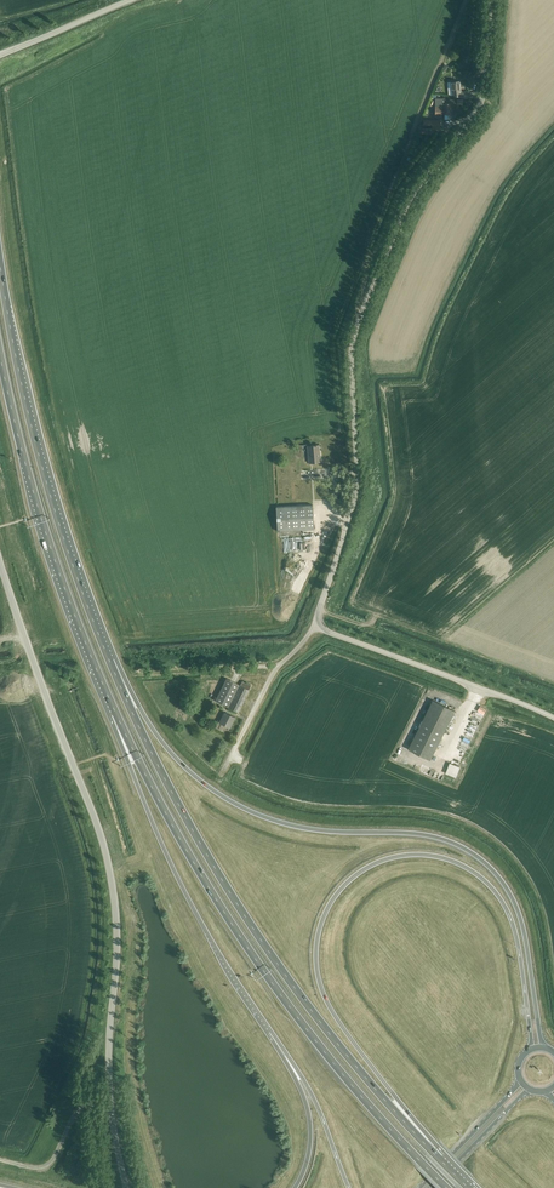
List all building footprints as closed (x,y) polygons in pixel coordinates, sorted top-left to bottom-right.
[(460,97),(468,98),(468,92),(461,91),(460,81),(451,82),(452,91),(454,91),(455,96),(460,97)] [(435,114),(441,114),(444,114),(444,120),(450,120),(450,115),(450,104),(445,104),(445,103),(445,100),(436,100),(436,104),(436,107),(435,107),(435,114)] [(440,120),(424,120),(424,128),(439,129),(440,120)] [(308,446),(309,463),(321,462),(319,445),(308,446)] [(276,507),(277,531),(314,529),(313,505),(276,507)] [(196,691),(223,704),(238,712),(251,685),(242,681),(240,685),(227,678),(224,683),(207,682),(204,687),(200,685),(196,691)] [(430,760),(455,711),(433,700),(408,749),(430,760)] [(481,705),(479,710),(485,714),(488,708),(481,705)] [(219,722),(220,723),(230,728),(235,717),(225,712),(219,722)] [(434,776),(441,779),(447,764),(440,761),(434,776)] [(458,777),(462,766),(451,761),(447,773),(458,777)]
